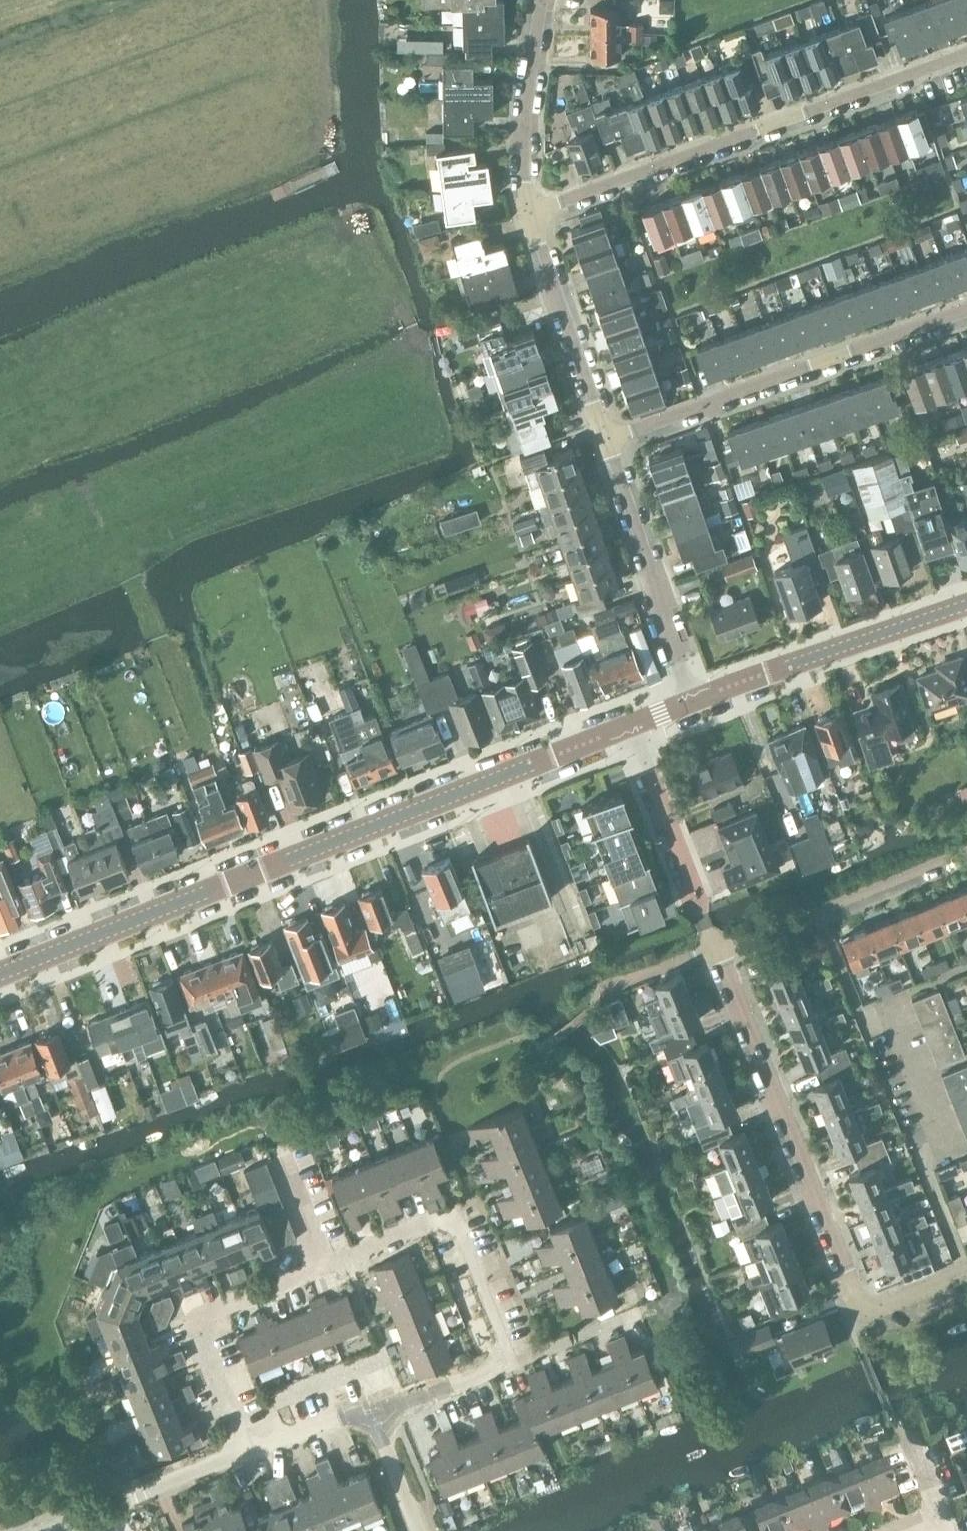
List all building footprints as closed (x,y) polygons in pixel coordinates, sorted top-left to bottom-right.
[(462,18),(463,24),(484,23),(484,18),(504,18),(503,0),(422,0),(422,5),(462,4),(462,18)] [(660,6),(664,11),(674,11),(674,0),(660,0),(660,6)] [(808,4),(813,15),(826,10),(823,0),(819,0),(808,4)] [(876,0),(868,3),(873,15),(880,13),(876,0)] [(922,41),(944,33),(932,0),(910,8),(922,41)] [(944,33),(966,25),(958,0),(932,0),(944,33)] [(966,25),(966,0),(958,0),(966,25)] [(808,4),(794,9),(798,21),(813,15),(808,4)] [(886,17),(883,18),(888,32),(889,35),(893,34),(899,49),(922,41),(910,8),(886,17)] [(644,34),(644,24),(620,24),(620,10),(591,10),(591,34),(644,34)] [(789,11),(775,16),(780,28),(793,22),(789,11)] [(851,47),(858,64),(877,57),(870,39),(879,36),(870,11),(855,17),(857,21),(839,27),(847,48),(851,47)] [(484,23),(463,24),(463,45),(458,45),(459,53),(492,55),(491,45),(494,45),(493,38),(504,38),(504,18),(484,18),(484,23)] [(771,18),(755,24),(758,34),(775,28),(771,18)] [(858,64),(851,47),(847,48),(839,27),(820,34),(828,55),(832,54),(839,71),(858,64)] [(644,34),(591,34),(591,58),(619,58),(619,43),(644,42),(644,43),(656,43),(656,35),(644,35),(644,34)] [(828,55),(820,34),(801,41),(809,62),(813,60),(819,78),(839,71),(832,54),(828,55)] [(406,39),(406,50),(440,51),(440,39),(406,39)] [(441,51),(453,51),(453,39),(441,39),(441,51)] [(794,68),(800,85),(819,78),(813,60),(809,62),(801,41),(782,48),(790,69),(794,68)] [(700,44),(690,48),(694,60),(704,56),(700,45),(700,44)] [(751,51),(752,53),(761,78),(766,93),(780,88),(781,92),(800,85),(794,68),(790,69),(782,48),(763,55),(760,48),(751,51)] [(682,50),(672,54),(672,55),(676,66),(686,62),(682,51),(682,50)] [(443,97),(493,97),(493,79),(473,79),(472,62),(448,62),(448,52),(430,53),(430,63),(442,62),(443,97)] [(733,90),(740,108),(758,101),(751,81),(761,78),(752,53),(737,59),(739,64),(720,71),(728,92),(733,90)] [(665,58),(653,62),(656,71),(668,67),(665,58)] [(620,70),(620,59),(597,59),(597,70),(620,70)] [(653,62),(639,67),(642,76),(656,71),(653,62)] [(621,74),(615,76),(619,86),(638,79),(634,69),(622,74),(621,74)] [(714,97),(721,115),(740,108),(733,90),(728,92),(720,71),(701,78),(709,99),(714,97)] [(702,122),(721,115),(714,97),(709,99),(701,78),(683,85),(690,106),(695,104),(702,122)] [(690,106),(683,85),(664,92),(671,113),(677,111),(683,128),(702,122),(695,104),(690,106)] [(658,117),(664,135),(683,128),(677,111),(671,113),(664,92),(645,99),(653,119),(658,117)] [(493,97),(443,97),(443,131),(474,131),(474,114),(493,114),(493,97)] [(592,103),(604,138),(620,131),(627,149),(646,142),(639,124),(634,126),(627,106),(614,111),(609,97),(592,103)] [(639,124),(646,142),(664,135),(658,117),(653,119),(645,99),(627,106),(634,126),(639,124)] [(590,103),(567,112),(571,124),(576,123),(580,134),(569,138),(580,166),(602,158),(592,130),(600,127),(590,103)] [(937,106),(930,108),(933,121),(941,118),(937,106)] [(916,109),(896,116),(907,148),(909,154),(918,151),(916,145),(927,141),(934,139),(924,111),(917,113),(916,109)] [(892,117),(877,123),(888,155),(904,149),(907,148),(896,116),(892,117)] [(877,123),(857,130),(868,162),(870,167),(879,164),(877,159),(888,155),(877,123)] [(847,134),(837,137),(849,169),(859,166),(868,162),(857,130),(847,134)] [(443,131),(427,132),(427,141),(444,140),(443,131)] [(946,132),(939,134),(942,146),(950,143),(946,132)] [(824,142),(818,144),(830,176),(836,174),(849,169),(837,137),(824,142)] [(444,141),(426,144),(428,153),(437,152),(446,151),(444,141)] [(801,150),(799,151),(810,184),(813,182),(830,176),(818,144),(801,150)] [(442,186),(490,178),(488,162),(469,165),(468,159),(476,158),(474,147),(446,151),(437,152),(442,186)] [(799,151),(779,159),(791,191),(792,196),(801,192),(800,188),(810,184),(799,151)] [(953,153),(946,156),(949,167),(957,165),(953,153)] [(779,159),(759,166),(771,198),(791,191),(779,159)] [(917,168),(921,179),(935,173),(945,170),(941,159),(932,163),(917,168)] [(759,166),(740,173),(752,205),(754,212),(773,205),(771,198),(759,166)] [(733,176),(721,180),(732,210),(732,212),(746,207),(752,205),(740,173),(733,176)] [(896,177),(878,184),(881,193),(900,186),(896,177)] [(960,177),(952,179),(955,189),(963,186),(960,177)] [(490,178),(442,186),(447,219),(476,215),(474,200),(493,197),(490,178)] [(711,184),(701,187),(713,220),(723,216),(732,212),(732,210),(721,180),(713,183),(711,184)] [(864,185),(856,188),(857,190),(860,201),(869,198),(864,185)] [(701,187),(681,195),(693,227),(696,235),(715,227),(713,220),(701,187)] [(857,190),(846,194),(849,205),(860,201),(857,190)] [(665,201),(661,202),(674,235),(678,233),(693,227),(681,195),(665,201)] [(837,197),(817,204),(818,205),(821,215),(841,208),(838,199),(837,197)] [(661,202),(642,209),(655,242),(674,235),(661,202)] [(818,205),(806,209),(809,219),(821,215),(818,205)] [(583,226),(572,230),(579,250),(621,236),(617,224),(607,227),(602,210),(580,217),(583,226)] [(786,218),(779,220),(782,229),(789,227),(786,218)] [(957,218),(945,222),(948,230),(960,226),(957,218)] [(437,219),(425,222),(428,233),(440,230),(437,219)] [(766,224),(759,226),(763,236),(769,233),(766,224)] [(929,224),(912,230),(916,241),(933,235),(929,224)] [(759,226),(740,233),(740,234),(743,243),(763,236),(759,226)] [(639,230),(630,232),(633,241),(642,238),(639,230)] [(462,274),(509,259),(504,243),(486,249),(481,232),(452,241),(462,274)] [(906,232),(892,237),(896,248),(910,243),(906,232)] [(437,233),(419,239),(421,247),(440,241),(437,233)] [(740,234),(728,238),(731,247),(743,243),(740,234)] [(621,236),(579,250),(586,270),(618,259),(618,258),(628,255),(621,236)] [(713,245),(708,247),(711,256),(713,255),(723,251),(720,242),(713,245)] [(880,242),(868,247),(871,255),(883,250),(880,242)] [(699,247),(685,252),(689,263),(693,262),(703,258),(699,247)] [(952,288),(966,282),(966,258),(964,250),(942,259),(952,288)] [(857,251),(846,255),(849,263),(860,259),(857,251)] [(665,254),(654,258),(659,273),(670,270),(665,254)] [(840,256),(824,262),(828,274),(844,269),(840,256)] [(509,259),(462,274),(472,306),(519,292),(509,259)] [(618,259),(586,270),(592,289),(625,278),(618,259)] [(942,259),(939,259),(920,267),(930,296),(952,288),(942,259)] [(818,264),(796,272),(800,280),(821,272),(818,264)] [(930,296),(920,267),(897,275),(908,304),(930,296)] [(653,270),(643,273),(646,283),(656,280),(653,270)] [(790,275),(775,280),(779,291),(794,285),(790,275)] [(908,304),(897,275),(875,283),(886,312),(908,304)] [(625,278),(592,289),(593,289),(599,309),(631,298),(625,279),(625,278)] [(773,281),(762,285),(764,293),(776,289),(773,281)] [(886,312),(875,283),(853,291),(864,320),(886,312)] [(661,288),(649,292),(653,303),(665,299),(661,288)] [(864,320),(853,291),(831,299),(841,328),(864,320)] [(738,296),(730,299),(734,307),(741,304),(738,296)] [(631,298),(599,309),(606,329),(638,318),(632,298),(631,298)] [(841,328),(831,299),(809,307),(819,336),(841,328)] [(717,301),(706,305),(709,312),(720,308),(717,301)] [(704,306),(692,310),(694,318),(706,313),(704,306)] [(819,336),(809,307),(787,315),(797,344),(819,336)] [(797,344),(787,315),(765,324),(775,352),(797,344)] [(671,317),(661,320),(665,331),(674,327),(671,317)] [(638,318),(606,329),(613,349),(645,338),(638,318)] [(500,319),(461,333),(465,345),(482,339),(491,366),(492,370),(524,360),(522,355),(539,349),(533,330),(515,337),(514,338),(507,340),(504,330),(500,319)] [(775,352),(765,324),(742,332),(753,360),(775,352)] [(665,331),(663,331),(667,342),(678,338),(674,327),(665,331)] [(720,340),(731,368),(753,360),(742,332),(720,340)] [(645,338),(613,349),(619,369),(652,358),(645,338)] [(708,377),(731,368),(720,340),(698,348),(708,377)] [(524,360),(492,370),(497,384),(499,389),(530,379),(528,373),(546,367),(539,349),(522,355),(524,360)] [(942,356),(954,389),(966,384),(966,362),(962,349),(942,356)] [(942,356),(922,363),(934,396),(954,389),(942,356)] [(652,358),(619,369),(626,388),(658,377),(652,358)] [(922,363),(902,371),(914,403),(934,396),(922,363)] [(688,366),(676,370),(681,384),(692,380),(688,366)] [(530,379),(499,389),(503,402),(505,408),(536,398),(534,391),(552,385),(546,367),(528,373),(530,379)] [(658,377),(626,388),(633,409),(639,407),(641,413),(668,404),(665,398),(658,377)] [(865,384),(862,385),(868,402),(872,401),(877,414),(898,407),(894,393),(890,394),(884,377),(865,384)] [(480,384),(468,388),(471,397),(483,393),(480,384)] [(536,398),(505,408),(512,426),(505,428),(514,452),(551,439),(547,429),(543,418),(545,417),(543,409),(559,403),(552,385),(534,391),(536,398)] [(845,391),(839,393),(845,410),(850,408),(854,422),(855,422),(875,415),(877,414),(872,401),(868,402),(862,385),(845,391)] [(907,388),(901,390),(906,405),(912,403),(907,388)] [(825,397),(817,400),(823,417),(827,416),(832,430),(836,428),(854,422),(850,408),(845,410),(839,393),(825,397)] [(806,404),(794,408),(800,425),(805,423),(809,437),(816,435),(832,430),(827,416),(823,417),(817,400),(806,404)] [(487,401),(477,405),(480,414),(490,411),(487,401)] [(786,411),(770,416),(776,433),(781,432),(785,445),(796,442),(809,437),(805,423),(800,425),(794,408),(786,411)] [(955,415),(943,419),(947,429),(958,425),(955,415)] [(766,418),(749,423),(755,440),(760,439),(764,452),(777,448),(785,445),(781,432),(776,433),(770,416),(766,418)] [(733,451),(724,454),(728,465),(740,461),(743,460),(753,457),(755,465),(755,467),(760,465),(767,463),(764,452),(760,439),(755,440),(749,423),(746,424),(727,431),(731,444),(733,451)] [(953,430),(957,442),(966,439),(966,426),(953,430)] [(898,436),(887,439),(890,447),(901,444),(898,436)] [(680,447),(649,457),(656,477),(687,467),(700,463),(705,461),(713,458),(716,457),(713,447),(710,437),(698,441),(701,451),(683,457),(680,447)] [(875,443),(863,447),(865,454),(877,450),(875,443)] [(544,446),(521,455),(532,488),(542,484),(563,477),(561,473),(579,467),(573,448),(548,456),(544,446)] [(851,450),(842,453),(845,462),(854,459),(851,450)] [(915,525),(903,489),(891,453),(851,466),(868,518),(889,511),(896,532),(915,525)] [(830,457),(819,461),(821,468),(832,465),(830,457)] [(709,463),(714,478),(725,475),(720,459),(709,463)] [(484,463),(472,467),(475,475),(486,471),(484,463)] [(687,467),(656,477),(663,497),(693,487),(707,483),(700,463),(687,467)] [(807,465),(795,469),(798,477),(809,473),(807,465)] [(563,477),(542,484),(549,503),(569,496),(568,492),(586,486),(579,467),(561,473),(563,477)] [(844,468),(822,476),(828,495),(851,487),(844,468)] [(780,472),(772,475),(775,485),(784,482),(780,472)] [(932,479),(903,489),(915,525),(925,556),(954,546),(960,564),(966,562),(966,517),(958,521),(947,524),(932,479)] [(728,484),(720,487),(723,496),(732,494),(728,484)] [(549,503),(541,506),(547,525),(555,522),(575,515),(574,511),(592,505),(586,486),(568,492),(569,496),(549,503)] [(693,487),(663,497),(669,517),(700,507),(699,505),(710,502),(707,492),(696,495),(695,492),(693,487)] [(733,496),(721,500),(726,515),(738,511),(733,496)] [(752,498),(741,502),(745,513),(756,509),(752,498)] [(575,515),(555,522),(560,537),(562,541),(582,534),(580,530),(599,524),(592,505),(574,511),(575,515)] [(700,507),(669,517),(676,537),(706,527),(700,507)] [(458,515),(440,521),(444,535),(463,529),(458,515)] [(517,535),(538,528),(534,516),(514,523),(517,535)] [(582,534),(562,541),(567,556),(568,560),(588,553),(587,549),(605,543),(599,524),(580,530),(582,534)] [(774,570),(789,612),(820,601),(809,570),(821,566),(806,524),(795,528),(782,533),(793,564),(774,570)] [(427,527),(418,530),(423,545),(432,542),(427,527)] [(706,527),(676,537),(682,557),(692,554),(695,562),(712,557),(713,560),(727,556),(723,543),(713,545),(712,545),(706,527)] [(744,527),(730,532),(733,541),(737,552),(750,547),(747,537),(744,527)] [(884,541),(879,527),(868,531),(873,545),(870,546),(883,580),(909,570),(897,536),(884,541)] [(531,532),(520,536),(523,545),(535,541),(531,532)] [(831,547),(819,551),(823,566),(825,565),(831,579),(841,576),(846,592),(857,589),(858,592),(872,587),(871,584),(872,583),(861,549),(862,549),(858,537),(831,547)] [(588,553),(568,560),(573,575),(574,579),(594,572),(593,568),(611,562),(605,543),(587,549),(588,553)] [(721,563),(726,578),(756,569),(751,553),(721,563)] [(594,572),(574,579),(581,597),(576,599),(580,611),(605,603),(600,587),(618,581),(611,562),(593,568),(594,572)] [(476,570),(460,575),(464,586),(480,580),(476,570)] [(709,608),(718,635),(757,622),(748,595),(709,608)] [(486,597),(468,603),(471,613),(490,607),(486,597)] [(633,597),(612,605),(613,607),(616,616),(637,608),(633,597)] [(560,602),(563,614),(578,610),(575,598),(560,602)] [(597,622),(590,625),(599,646),(609,643),(624,682),(642,675),(631,646),(629,646),(624,632),(623,632),(616,616),(613,607),(594,614),(597,622)] [(556,608),(546,611),(549,619),(559,616),(556,608)] [(522,635),(546,627),(540,610),(517,618),(522,635)] [(547,622),(546,623),(549,632),(562,628),(559,618),(547,622)] [(505,621),(483,629),(487,641),(509,634),(505,621)] [(642,623),(630,627),(647,674),(658,670),(657,668),(642,623)] [(574,626),(560,632),(565,644),(579,638),(574,626)] [(477,631),(467,635),(472,648),(483,644),(477,631)] [(532,639),(512,647),(521,674),(528,671),(533,683),(546,678),(532,639)] [(599,646),(583,653),(598,692),(624,682),(609,643),(599,646)] [(583,653),(560,662),(564,671),(575,700),(598,692),(583,653)] [(419,657),(408,662),(416,683),(427,679),(419,657)] [(927,710),(966,697),(966,676),(961,657),(942,663),(943,669),(917,677),(927,710)] [(482,659),(468,665),(477,687),(491,682),(482,659)] [(427,679),(439,707),(450,703),(465,740),(490,730),(475,692),(459,699),(447,671),(427,679)] [(525,674),(484,690),(499,729),(539,713),(525,674)] [(427,679),(416,683),(428,712),(439,707),(427,679)] [(874,703),(854,709),(862,733),(860,734),(870,765),(891,759),(881,729),(882,729),(884,734),(895,731),(897,737),(900,739),(912,735),(914,732),(912,725),(913,725),(900,683),(870,692),(874,703)] [(395,767),(375,715),(364,719),(360,707),(359,707),(350,684),(338,689),(347,711),(349,710),(375,775),(395,767)] [(317,702),(307,706),(313,721),(322,717),(317,702)] [(349,710),(347,711),(329,718),(354,783),(375,775),(349,710)] [(441,730),(452,728),(449,711),(438,713),(441,730)] [(855,759),(838,712),(814,721),(830,762),(841,758),(842,763),(855,759)] [(390,731),(402,762),(426,753),(427,755),(444,748),(431,714),(390,731)] [(801,721),(784,728),(804,780),(822,773),(801,721)] [(243,723),(235,726),(240,739),(248,736),(243,723)] [(784,728),(765,737),(777,767),(785,788),(804,780),(784,728)] [(308,753),(287,761),(279,740),(255,749),(266,778),(279,774),(293,808),(324,795),(308,753)] [(239,752),(247,771),(258,767),(250,747),(239,752)] [(704,796),(741,780),(728,752),(713,758),(692,768),(704,796)] [(853,760),(847,763),(849,770),(856,768),(853,760)] [(213,763),(199,769),(202,778),(216,773),(213,763)] [(174,766),(161,771),(165,782),(178,777),(174,766)] [(202,778),(199,769),(189,772),(192,782),(202,778)] [(237,795),(248,824),(268,817),(252,776),(242,780),(246,791),(237,795)] [(204,782),(225,834),(244,827),(233,801),(226,804),(215,777),(204,782)] [(225,834),(204,782),(193,786),(203,813),(196,816),(206,842),(225,834)] [(161,784),(153,788),(156,797),(165,793),(161,784)] [(101,806),(111,802),(110,800),(107,792),(97,796),(100,807),(101,806)] [(593,829),(627,816),(618,793),(584,807),(593,829)] [(125,794),(110,800),(111,802),(113,808),(118,820),(133,814),(125,794)] [(713,821),(736,811),(732,801),(709,811),(713,821)] [(106,822),(84,831),(92,849),(91,849),(104,882),(128,873),(115,839),(113,840),(112,834),(123,830),(118,820),(113,808),(111,802),(101,806),(100,807),(101,809),(106,822)] [(808,832),(797,836),(807,862),(848,846),(841,828),(826,834),(813,802),(800,807),(808,826),(808,832)] [(188,806),(173,812),(185,844),(200,838),(199,836),(191,815),(188,806)] [(755,810),(717,826),(733,862),(723,866),(732,886),(779,866),(755,810)] [(155,843),(161,859),(178,852),(167,827),(172,825),(166,811),(147,819),(156,842),(155,843)] [(56,826),(54,820),(46,816),(41,818),(46,830),(56,826)] [(593,829),(593,830),(602,852),(636,839),(627,816),(593,829)] [(552,820),(558,835),(565,832),(559,817),(552,820)] [(134,840),(132,841),(143,867),(161,859),(155,843),(156,842),(147,819),(129,826),(134,840)] [(864,823),(855,827),(859,837),(868,833),(864,823)] [(56,826),(46,830),(56,857),(65,853),(67,858),(67,860),(80,892),(104,882),(91,849),(78,854),(73,840),(63,844),(56,826)] [(11,860),(22,855),(15,838),(4,843),(11,860)] [(636,839),(602,852),(611,875),(645,863),(636,839)] [(473,862),(494,918),(551,896),(530,841),(473,862)] [(567,859),(574,856),(568,841),(561,844),(567,859)] [(52,893),(67,887),(51,848),(35,854),(42,871),(18,881),(30,913),(56,902),(52,893)] [(21,916),(18,909),(24,907),(3,854),(0,855),(0,924),(21,916)] [(448,857),(422,869),(443,918),(469,906),(448,857)] [(620,899),(654,886),(645,863),(611,875),(620,899)] [(575,882),(583,879),(577,864),(570,867),(575,882)] [(389,918),(391,928),(399,924),(412,955),(423,951),(406,908),(391,913),(380,886),(359,895),(371,926),(389,918)] [(630,924),(664,910),(654,886),(620,899),(630,924)] [(958,890),(966,913),(966,887),(958,890)] [(584,905),(592,903),(586,888),(579,890),(584,905)] [(958,890),(935,899),(945,926),(966,918),(966,913),(958,890)] [(945,926),(935,899),(911,909),(922,936),(945,926)] [(343,902),(322,911),(340,958),(367,948),(371,960),(380,956),(375,942),(366,921),(353,927),(343,902)] [(922,936),(911,909),(888,918),(899,945),(922,936)] [(593,929),(600,926),(595,911),(587,914),(593,929)] [(288,924),(285,925),(305,977),(336,965),(322,930),(315,933),(308,916),(298,920),(295,919),(290,921),(288,924)] [(865,927),(876,954),(879,963),(892,958),(888,949),(899,945),(888,918),(865,927)] [(864,959),(876,954),(865,927),(841,937),(852,964),(857,976),(869,972),(864,959)] [(588,949),(590,948),(600,944),(596,933),(584,937),(588,949)] [(275,971),(282,987),(300,980),(292,961),(281,965),(270,939),(247,948),(259,978),(275,971)] [(780,968),(766,973),(775,996),(801,985),(792,963),(808,957),(818,953),(814,941),(803,945),(775,956),(780,968)] [(242,950),(220,958),(240,1010),(262,1002),(242,950)] [(220,958),(200,966),(212,996),(222,992),(231,1014),(241,1011),(240,1010),(220,958)] [(933,963),(937,972),(950,968),(946,958),(933,963)] [(933,963),(920,968),(923,977),(937,972),(933,963)] [(463,965),(445,972),(455,998),(473,991),(463,965)] [(200,966),(179,974),(191,1005),(201,1000),(206,1011),(216,1006),(212,996),(200,966)] [(658,993),(643,999),(648,1013),(689,996),(680,974),(655,984),(658,993)] [(812,982),(816,992),(832,986),(828,976),(812,982)] [(197,1044),(190,1025),(171,978),(148,987),(160,1017),(166,1030),(179,1025),(188,1048),(197,1044)] [(901,978),(887,983),(890,990),(903,985),(901,978)] [(890,990),(887,983),(876,987),(879,994),(890,990)] [(801,985),(775,996),(784,1018),(810,1008),(801,985)] [(914,1011),(942,1000),(938,989),(910,1000),(914,1011)] [(307,993),(294,999),(300,1013),(313,1008),(307,993)] [(689,996),(648,1013),(657,1034),(648,1038),(653,1049),(661,1046),(662,1047),(690,1036),(686,1025),(698,1019),(689,996)] [(956,996),(948,999),(952,1011),(961,1007),(956,996)] [(608,1002),(617,1024),(628,1020),(620,998),(608,1002)] [(149,1000),(128,1008),(145,1052),(165,1045),(167,1044),(161,1027),(159,1028),(149,1000)] [(914,1011),(919,1021),(946,1010),(942,1000),(914,1011)] [(356,1005),(336,1013),(341,1026),(339,1027),(346,1045),(368,1037),(362,1019),(356,1005)] [(961,1007),(952,1011),(957,1023),(966,1020),(961,1007)] [(128,1008),(108,1015),(119,1045),(132,1041),(139,1059),(147,1056),(145,1052),(128,1008)] [(810,1008),(784,1018),(793,1040),(819,1030),(810,1008)] [(946,1010),(919,1021),(923,1032),(951,1021),(946,1010)] [(241,1011),(231,1014),(235,1025),(245,1021),(243,1018),(241,1011)] [(379,1011),(364,1018),(369,1031),(384,1024),(379,1011)] [(830,1027),(846,1021),(843,1011),(826,1017),(830,1027)] [(107,1016),(86,1023),(104,1068),(123,1060),(107,1016)] [(283,1045),(273,1017),(263,1020),(273,1048),(283,1045)] [(203,1057),(217,1051),(205,1020),(190,1025),(197,1044),(203,1057)] [(951,1021),(923,1032),(927,1043),(955,1032),(951,1021)] [(614,1026),(593,1034),(600,1041),(617,1034),(614,1026)] [(819,1030),(793,1040),(802,1063),(815,1057),(820,1069),(848,1057),(846,1052),(844,1046),(828,1053),(819,1030)] [(64,1074),(80,1118),(96,1112),(73,1058),(68,1060),(56,1031),(35,1039),(51,1079),(64,1074)] [(955,1032),(927,1043),(932,1054),(959,1043),(955,1032)] [(690,1036),(662,1047),(675,1081),(675,1082),(691,1075),(713,1066),(716,1065),(716,1064),(713,1057),(707,1042),(695,1047),(690,1036)] [(35,1113),(44,1109),(39,1093),(38,1093),(33,1082),(31,1083),(28,1075),(41,1070),(30,1041),(9,1049),(35,1113)] [(959,1043),(932,1054),(936,1066),(964,1055),(959,1043)] [(856,1054),(854,1048),(846,1052),(848,1057),(856,1054)] [(9,1049),(0,1053),(0,1086),(11,1082),(15,1090),(25,1117),(35,1113),(9,1049)] [(87,1057),(76,1061),(87,1088),(98,1084),(87,1057)] [(825,1080),(811,1085),(821,1108),(847,1098),(837,1075),(853,1068),(848,1057),(820,1069),(825,1080)] [(966,1075),(966,1064),(940,1075),(944,1085),(966,1075)] [(696,1087),(686,1091),(687,1092),(691,1102),(726,1088),(716,1065),(713,1066),(691,1075),(696,1087)] [(948,1095),(966,1088),(966,1075),(944,1085),(948,1095)] [(192,1080),(180,1084),(185,1099),(187,1102),(187,1103),(199,1099),(192,1080)] [(179,1082),(160,1090),(167,1106),(185,1099),(180,1084),(179,1082)] [(691,1102),(684,1105),(697,1137),(713,1131),(727,1125),(722,1114),(734,1109),(726,1088),(691,1102)] [(948,1095),(953,1106),(966,1101),(966,1088),(948,1095)] [(687,1092),(672,1099),(676,1109),(684,1105),(691,1102),(687,1092)] [(847,1098),(821,1108),(830,1131),(867,1116),(867,1118),(883,1111),(879,1102),(863,1108),(853,1112),(847,1098)] [(953,1106),(957,1117),(966,1114),(966,1101),(953,1106)] [(152,1102),(144,1105),(148,1115),(156,1112),(152,1102)] [(493,1141),(529,1127),(520,1106),(468,1128),(472,1137),(489,1130),(493,1141)] [(44,1109),(35,1113),(40,1125),(48,1121),(51,1115),(48,1107),(44,1109)] [(966,1126),(966,1114),(957,1117),(962,1128),(966,1126)] [(867,1116),(830,1131),(839,1153),(852,1148),(856,1159),(885,1148),(880,1137),(865,1143),(859,1128),(870,1124),(867,1118),(867,1116)] [(713,1131),(697,1137),(701,1149),(713,1144),(718,1142),(727,1164),(752,1154),(744,1132),(732,1137),(727,1125),(713,1131)] [(484,1168),(537,1147),(529,1127),(493,1141),(498,1152),(481,1159),(484,1168)] [(13,1130),(2,1135),(12,1161),(24,1156),(13,1130)] [(666,1133),(655,1138),(660,1151),(671,1146),(666,1133)] [(411,1144),(433,1197),(442,1194),(434,1176),(446,1171),(432,1136),(411,1144)] [(323,1137),(310,1142),(311,1144),(315,1156),(323,1153),(326,1145),(323,1137)] [(391,1152),(406,1188),(417,1183),(424,1201),(433,1197),(411,1144),(391,1152)] [(510,1181),(545,1167),(537,1147),(484,1168),(488,1177),(505,1170),(510,1181)] [(861,1170),(848,1175),(857,1198),(883,1187),(873,1165),(889,1159),(885,1148),(856,1159),(861,1170)] [(372,1160),(393,1213),(402,1210),(395,1192),(406,1188),(391,1152),(372,1160)] [(727,1165),(714,1170),(722,1192),(761,1176),(752,1154),(727,1164),(727,1165)] [(232,1170),(226,1155),(217,1159),(223,1174),(232,1170)] [(603,1155),(591,1160),(595,1171),(607,1166),(603,1155)] [(216,1159),(197,1167),(202,1180),(222,1172),(216,1159)] [(352,1168),(366,1204),(377,1199),(384,1217),(393,1213),(372,1160),(352,1168)] [(265,1161),(243,1170),(248,1181),(270,1172),(265,1161)] [(955,1164),(936,1171),(940,1181),(959,1174),(955,1164)] [(501,1208),(553,1187),(545,1167),(510,1181),(514,1193),(497,1200),(500,1207),(501,1208)] [(597,1171),(601,1182),(611,1178),(607,1167),(597,1171)] [(196,1168),(188,1171),(195,1188),(203,1185),(196,1168)] [(366,1204),(352,1168),(331,1177),(353,1230),(361,1226),(354,1209),(366,1204)] [(270,1172),(248,1181),(252,1192),(274,1183),(270,1172)] [(682,1174),(670,1178),(673,1184),(684,1179),(682,1174)] [(176,1176),(163,1181),(170,1198),(183,1193),(176,1176)] [(761,1176),(722,1192),(731,1215),(729,1216),(733,1226),(763,1215),(759,1203),(770,1199),(761,1176)] [(693,1178),(676,1185),(679,1193),(696,1186),(693,1178)] [(894,1184),(897,1194),(914,1188),(910,1178),(894,1184)] [(613,1181),(601,1186),(604,1195),(617,1190),(613,1181)] [(274,1183),(252,1192),(256,1203),(279,1194),(274,1183)] [(553,1187),(501,1208),(504,1217),(521,1210),(526,1222),(562,1207),(553,1187)] [(883,1187),(857,1198),(866,1220),(892,1210),(883,1187)] [(693,1191),(678,1196),(683,1207),(697,1201),(693,1191)] [(279,1194),(256,1203),(258,1207),(261,1214),(283,1205),(279,1194)] [(442,1194),(433,1197),(437,1208),(437,1209),(439,1208),(446,1205),(442,1194)] [(947,1199),(958,1225),(966,1221),(966,1204),(964,1205),(959,1194),(947,1199)] [(433,1197),(424,1201),(429,1211),(437,1208),(433,1197)] [(605,1210),(615,1206),(611,1198),(601,1202),(605,1210)] [(497,1200),(490,1202),(493,1210),(500,1207),(497,1200)] [(283,1205),(261,1214),(265,1225),(287,1216),(283,1205)] [(258,1207),(237,1215),(251,1248),(258,1245),(264,1261),(277,1256),(274,1247),(269,1236),(265,1225),(261,1214),(258,1207)] [(892,1210),(866,1220),(875,1243),(901,1233),(892,1210)] [(214,1212),(193,1220),(197,1232),(211,1264),(231,1256),(217,1223),(219,1223),(214,1212)] [(498,1213),(490,1215),(494,1224),(501,1222),(498,1213)] [(540,1256),(593,1234),(585,1214),(549,1228),(554,1240),(536,1247),(540,1256)] [(924,1214),(908,1221),(911,1229),(916,1227),(916,1229),(928,1224),(924,1214)] [(219,1223),(217,1223),(231,1256),(251,1248),(237,1215),(219,1223)] [(394,1215),(385,1219),(388,1225),(396,1222),(394,1215)] [(763,1215),(733,1226),(738,1238),(742,1236),(752,1260),(755,1258),(789,1244),(780,1221),(768,1227),(763,1215)] [(131,1216),(125,1219),(127,1225),(133,1222),(131,1216)] [(287,1216),(265,1225),(269,1236),(292,1226),(287,1216)] [(726,1218),(713,1223),(717,1233),(730,1228),(726,1218)] [(118,1219),(105,1224),(111,1241),(125,1235),(118,1219)] [(292,1226),(269,1236),(274,1247),(291,1240),(296,1238),(292,1226)] [(901,1233),(875,1243),(884,1265),(897,1260),(902,1272),(929,1261),(925,1249),(916,1229),(916,1227),(911,1229),(901,1233)] [(197,1232),(177,1240),(197,1288),(209,1283),(203,1267),(211,1264),(197,1232)] [(593,1234),(540,1256),(543,1264),(561,1257),(565,1268),(601,1254),(593,1234)] [(708,1239),(697,1243),(701,1254),(705,1253),(706,1248),(709,1243),(708,1239)] [(177,1240),(157,1248),(171,1281),(177,1278),(184,1293),(197,1288),(177,1240)] [(100,1254),(89,1278),(106,1285),(105,1287),(139,1302),(145,1288),(149,1287),(137,1256),(138,1256),(132,1241),(100,1254)] [(747,1277),(745,1278),(748,1287),(756,1284),(798,1267),(789,1244),(755,1258),(760,1269),(761,1271),(747,1277)] [(138,1256),(137,1256),(149,1287),(151,1289),(171,1281),(157,1248),(138,1256)] [(378,1297),(420,1280),(409,1253),(374,1267),(382,1286),(375,1289),(378,1297)] [(601,1254),(565,1268),(570,1279),(552,1287),(556,1295),(609,1274),(601,1254)] [(240,1278),(247,1276),(242,1265),(236,1268),(240,1278)] [(798,1267),(756,1284),(770,1317),(799,1306),(795,1295),(807,1290),(798,1267)] [(240,1278),(236,1268),(228,1271),(232,1282),(240,1278)] [(609,1274),(556,1295),(560,1304),(577,1297),(582,1309),(606,1299),(614,1296),(617,1295),(609,1274)] [(396,1321),(431,1307),(420,1280),(378,1297),(382,1305),(388,1302),(396,1321)] [(97,1311),(86,1316),(94,1336),(105,1331),(136,1319),(134,1315),(139,1302),(105,1287),(103,1286),(101,1290),(94,1305),(97,1311)] [(316,1297),(333,1340),(361,1329),(346,1293),(327,1301),(324,1294),(316,1297)] [(160,1298),(161,1301),(173,1306),(174,1304),(169,1294),(160,1298)] [(734,1294),(723,1298),(726,1307),(737,1303),(734,1294)] [(614,1296),(606,1299),(610,1307),(618,1304),(614,1296)] [(292,1315),(307,1350),(333,1340),(316,1297),(308,1301),(311,1307),(292,1315)] [(158,1309),(161,1301),(160,1298),(153,1301),(151,1306),(158,1309)] [(161,1301),(158,1309),(170,1314),(173,1306),(161,1301)] [(158,1309),(151,1306),(148,1312),(151,1319),(155,1317),(158,1309)] [(400,1350),(442,1333),(431,1307),(396,1321),(403,1339),(396,1342),(400,1350)] [(158,1309),(155,1317),(166,1322),(170,1314),(158,1309)] [(260,1311),(251,1315),(253,1321),(262,1317),(260,1311)] [(263,1319),(280,1361),(307,1350),(292,1315),(273,1322),(270,1316),(263,1319)] [(155,1317),(151,1319),(155,1328),(165,1324),(166,1322),(155,1317)] [(136,1319),(105,1331),(113,1351),(146,1338),(138,1318),(136,1319)] [(280,1361),(263,1319),(255,1322),(257,1328),(238,1336),(253,1372),(280,1361)] [(794,1362),(830,1348),(819,1321),(784,1335),(794,1362)] [(745,1350),(771,1339),(766,1326),(740,1337),(745,1350)] [(442,1333),(400,1350),(403,1358),(409,1356),(417,1375),(453,1361),(442,1333)] [(615,1339),(636,1391),(657,1383),(642,1347),(631,1352),(624,1335),(615,1339)] [(146,1338),(113,1351),(121,1371),(170,1352),(165,1339),(150,1346),(146,1338)] [(602,1364),(616,1399),(636,1391),(615,1339),(606,1342),(614,1359),(602,1364)] [(394,1344),(386,1347),(389,1355),(397,1352),(394,1344)] [(121,1371),(110,1376),(119,1396),(129,1392),(162,1378),(159,1371),(186,1360),(181,1347),(170,1352),(121,1371)] [(575,1355),(596,1407),(616,1399),(602,1364),(591,1369),(583,1351),(575,1355)] [(562,1380),(576,1415),(596,1407),(575,1355),(566,1358),(573,1376),(562,1380)] [(86,1366),(74,1371),(77,1378),(89,1373),(86,1366)] [(535,1371),(556,1423),(576,1415),(562,1380),(551,1385),(543,1367),(535,1371)] [(522,1396),(536,1431),(556,1423),(535,1371),(526,1374),(533,1392),(522,1396)] [(162,1378),(129,1392),(137,1411),(170,1398),(162,1378)] [(181,1394),(192,1389),(189,1382),(178,1387),(181,1394)] [(181,1394),(184,1401),(195,1396),(192,1389),(181,1394)] [(536,1431),(522,1396),(513,1400),(520,1418),(509,1422),(524,1457),(544,1449),(536,1431)] [(170,1398),(137,1411),(137,1412),(145,1431),(178,1418),(172,1402),(170,1398)] [(482,1413),(504,1465),(524,1457),(509,1422),(497,1427),(491,1409),(482,1413)] [(469,1438),(484,1474),(504,1465),(482,1413),(473,1417),(480,1434),(469,1438)] [(178,1418),(145,1431),(154,1452),(189,1438),(200,1433),(202,1432),(197,1420),(181,1426),(178,1418)] [(484,1474),(469,1438),(458,1443),(450,1426),(442,1429),(464,1482),(484,1474)] [(879,1427),(871,1430),(874,1438),(881,1436),(879,1427)] [(429,1455),(443,1490),(464,1482),(442,1429),(433,1433),(440,1450),(429,1455)] [(203,1441),(200,1433),(189,1438),(192,1446),(203,1441)] [(944,1444),(949,1459),(966,1452),(966,1435),(944,1444)] [(356,1450),(349,1453),(354,1464),(361,1461),(356,1450)] [(328,1456),(315,1461),(319,1472),(338,1521),(358,1513),(345,1480),(338,1483),(328,1456)] [(827,1458),(821,1461),(825,1471),(831,1468),(827,1458)] [(884,1463),(856,1474),(873,1516),(881,1513),(878,1506),(898,1498),(884,1463)] [(789,1464),(782,1467),(786,1477),(793,1474),(789,1464)] [(130,1465),(116,1471),(120,1483),(135,1476),(130,1465)] [(273,1476),(295,1530),(314,1530),(318,1529),(305,1496),(297,1499),(286,1471),(273,1476)] [(313,1493),(305,1496),(318,1529),(338,1521),(319,1472),(318,1473),(306,1477),(313,1493)] [(365,1472),(345,1480),(358,1513),(362,1523),(383,1515),(379,1505),(366,1472),(365,1472)] [(835,1483),(832,1474),(826,1477),(830,1485),(835,1483)] [(835,1483),(830,1485),(844,1520),(862,1513),(865,1520),(873,1516),(856,1474),(835,1483)] [(262,1481),(273,1509),(265,1512),(273,1530),(295,1530),(273,1476),(262,1481)] [(958,1481),(964,1496),(966,1495),(966,1477),(958,1481)] [(208,1486),(213,1499),(225,1530),(249,1530),(238,1505),(231,1507),(220,1481),(208,1486)] [(803,1496),(817,1530),(826,1530),(825,1528),(844,1520),(830,1485),(803,1496)] [(252,1488),(244,1491),(248,1500),(255,1496),(252,1488)] [(776,1506),(786,1530),(817,1530),(803,1496),(776,1506)] [(213,1499),(192,1507),(196,1516),(193,1517),(193,1519),(181,1523),(184,1530),(225,1530),(213,1499)] [(238,1505),(249,1530),(273,1530),(265,1512),(258,1515),(251,1499),(238,1505)] [(447,1499),(437,1503),(442,1514),(452,1510),(447,1499)] [(742,1520),(746,1530),(786,1530),(776,1506),(749,1517),(742,1520)] [(714,1530),(746,1530),(742,1520),(714,1530)]
